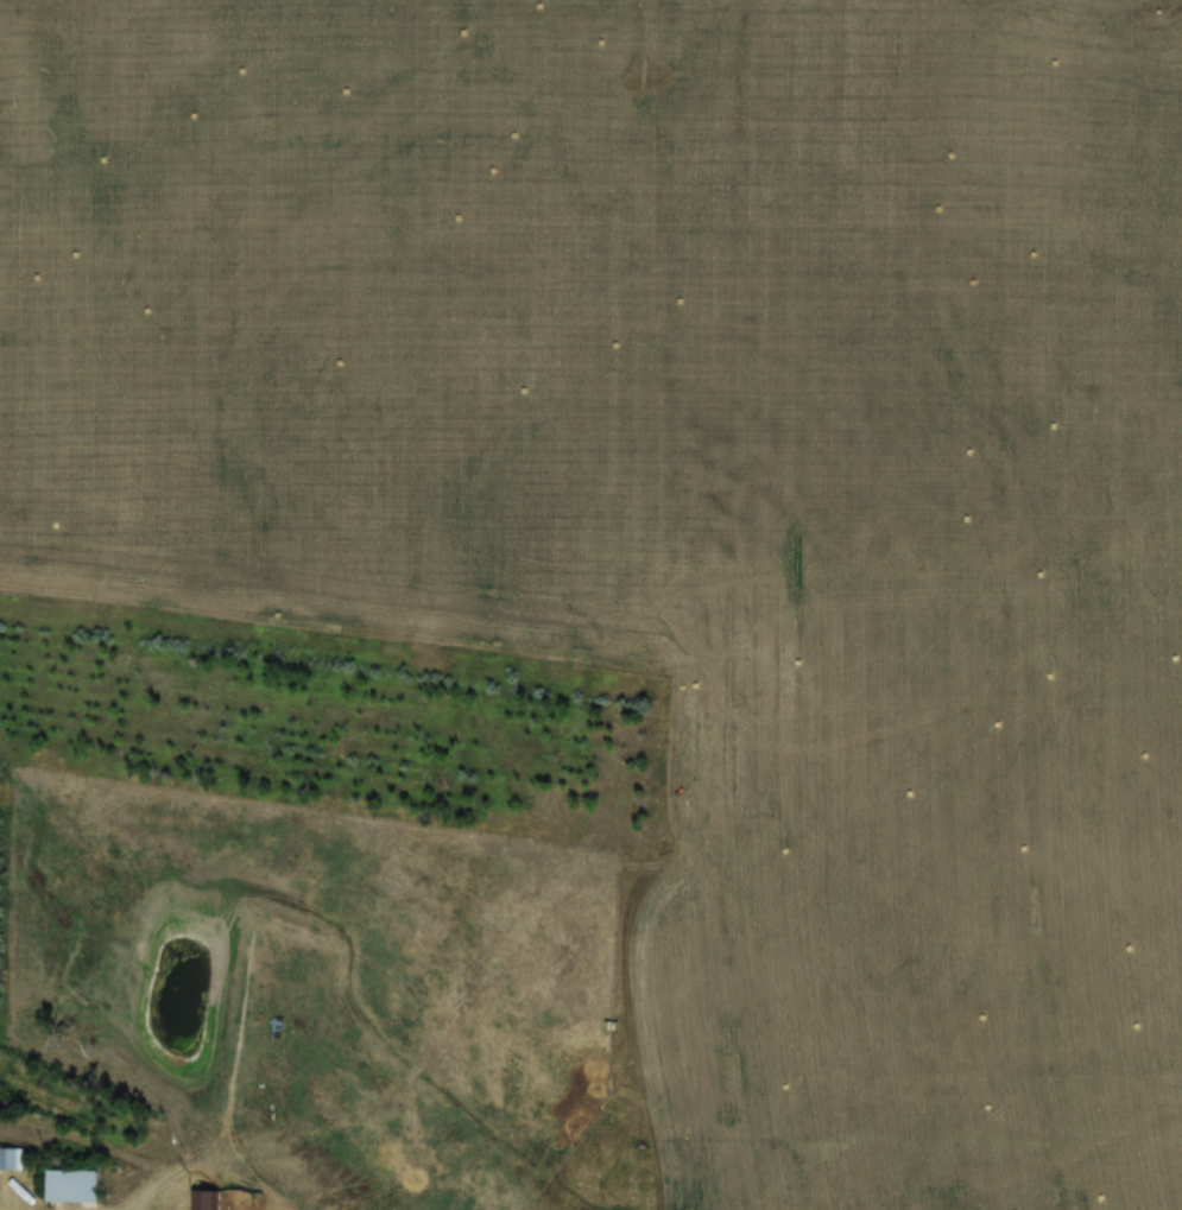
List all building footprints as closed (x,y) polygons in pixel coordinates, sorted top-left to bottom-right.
[(1,1199),(2,1168),(18,1168),(19,1147),(0,1147),(0,1199),(1,1199)] [(39,1161),(86,1163),(86,1196),(38,1195),(39,1161)] [(191,1209),(219,1209),(219,1189),(192,1189),(191,1209)]
